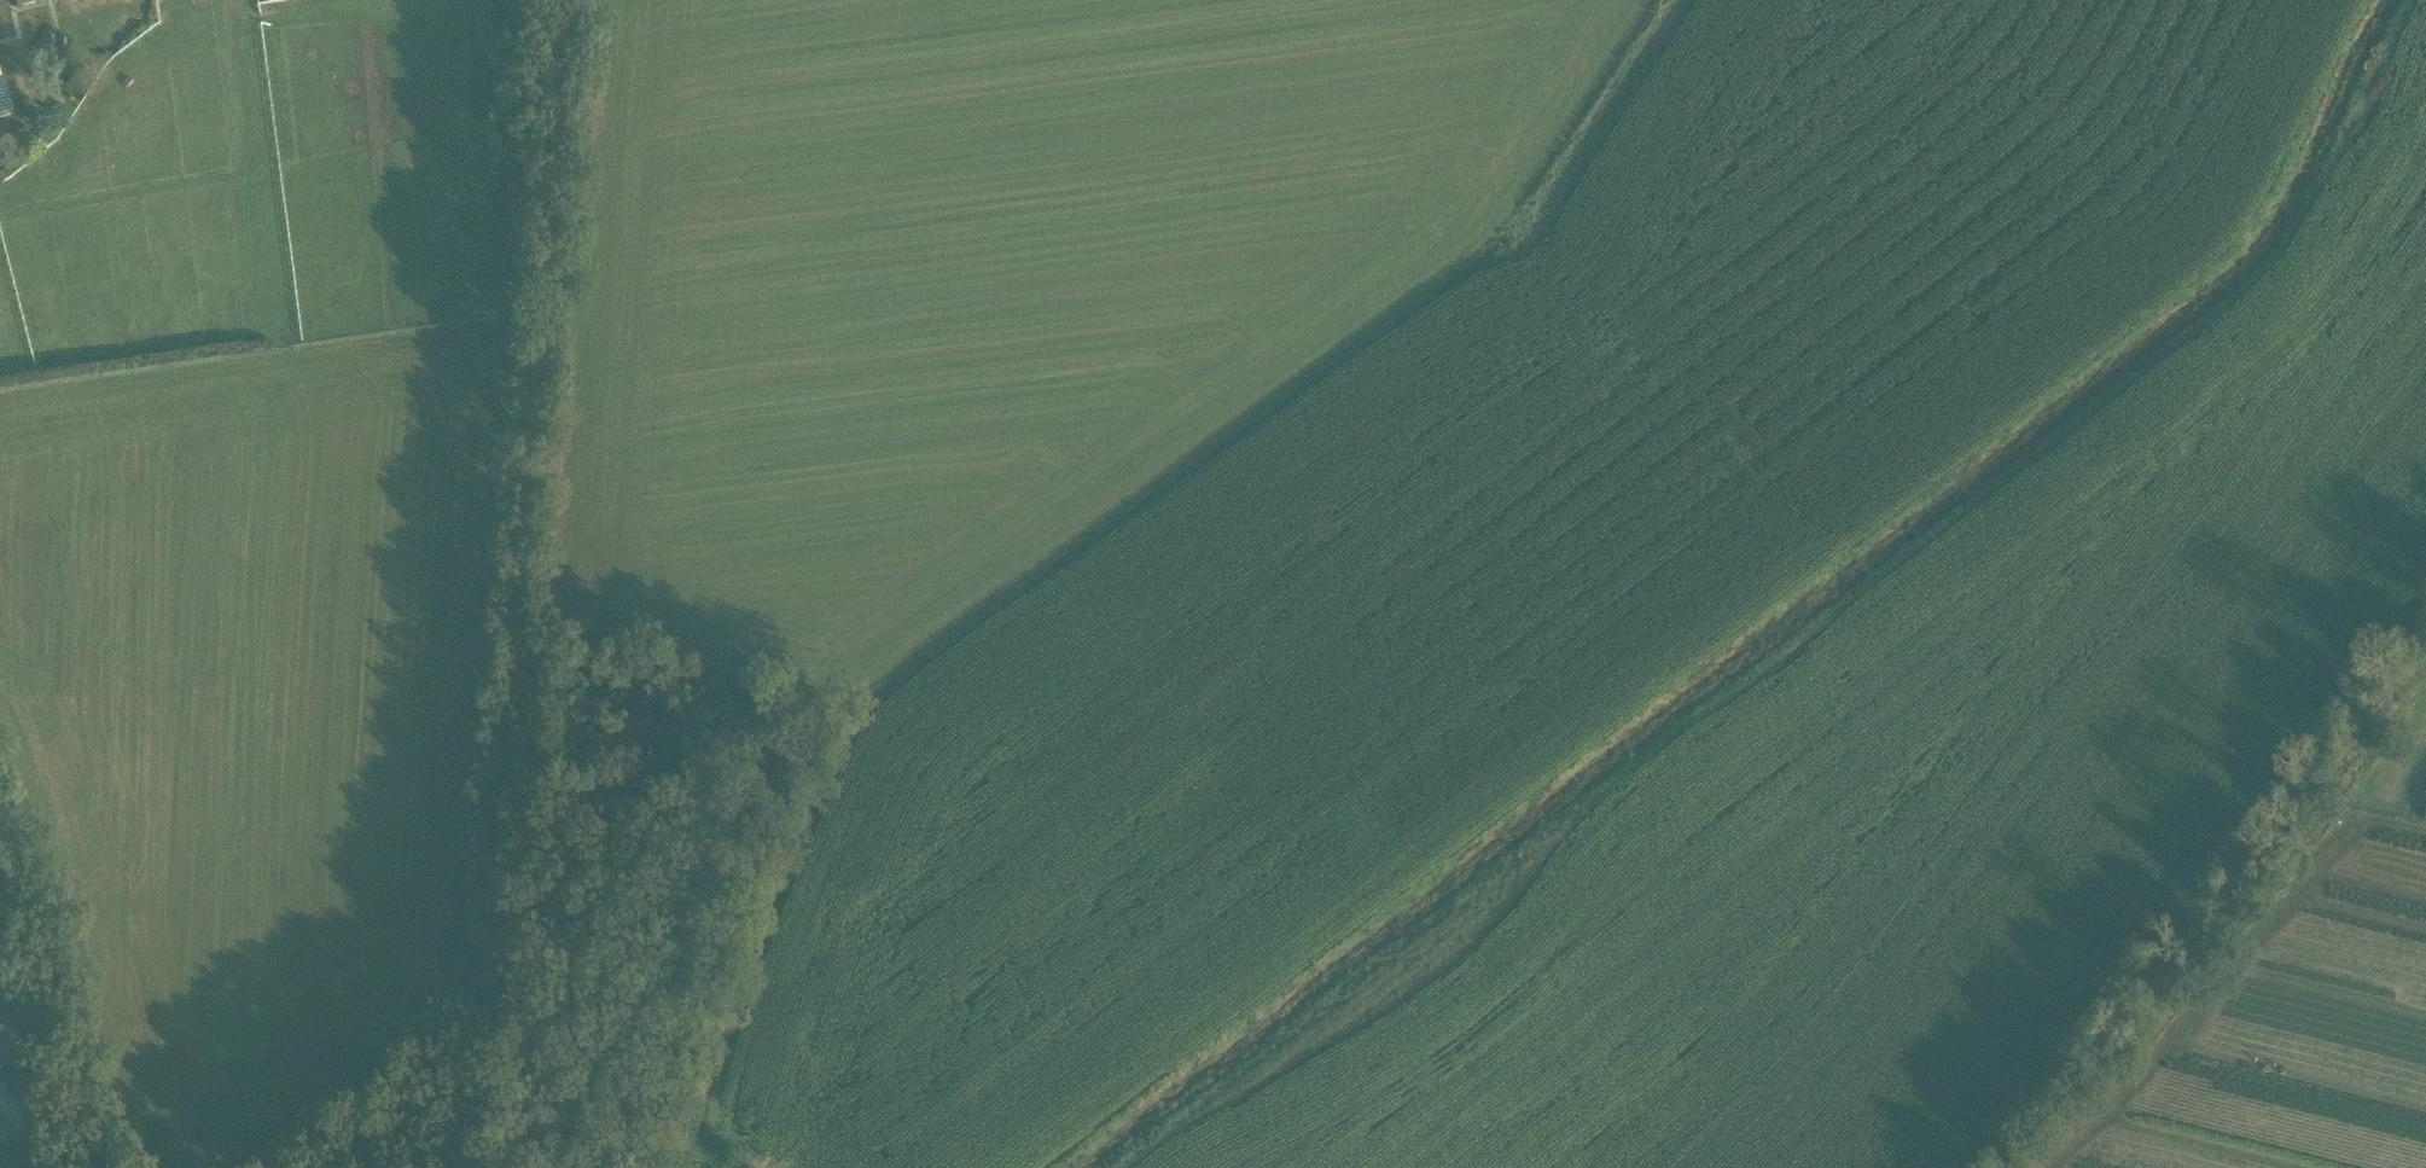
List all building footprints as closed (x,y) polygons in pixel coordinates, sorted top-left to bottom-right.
[(17,8),(49,0),(15,0),(17,8)]
